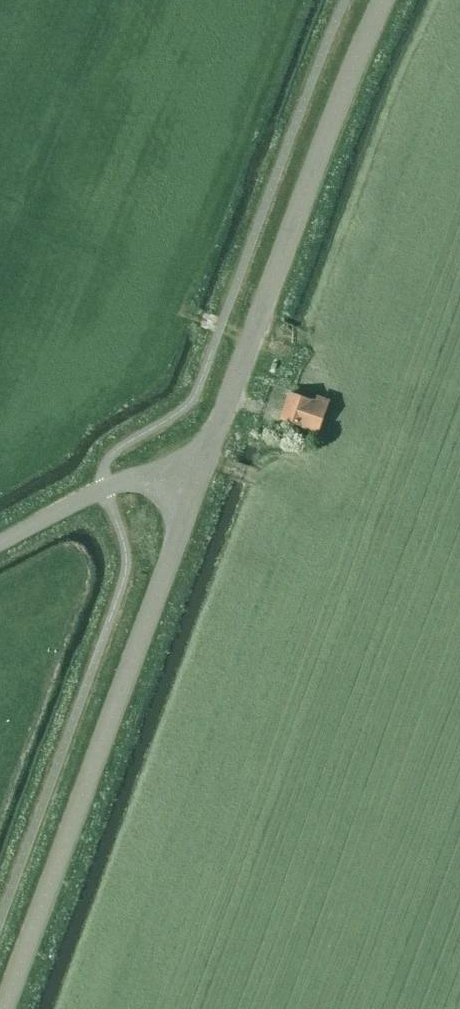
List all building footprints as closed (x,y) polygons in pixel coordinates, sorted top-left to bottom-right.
[(317,397),(316,402),(291,393),(282,420),(319,433),(329,401),(317,397)]
